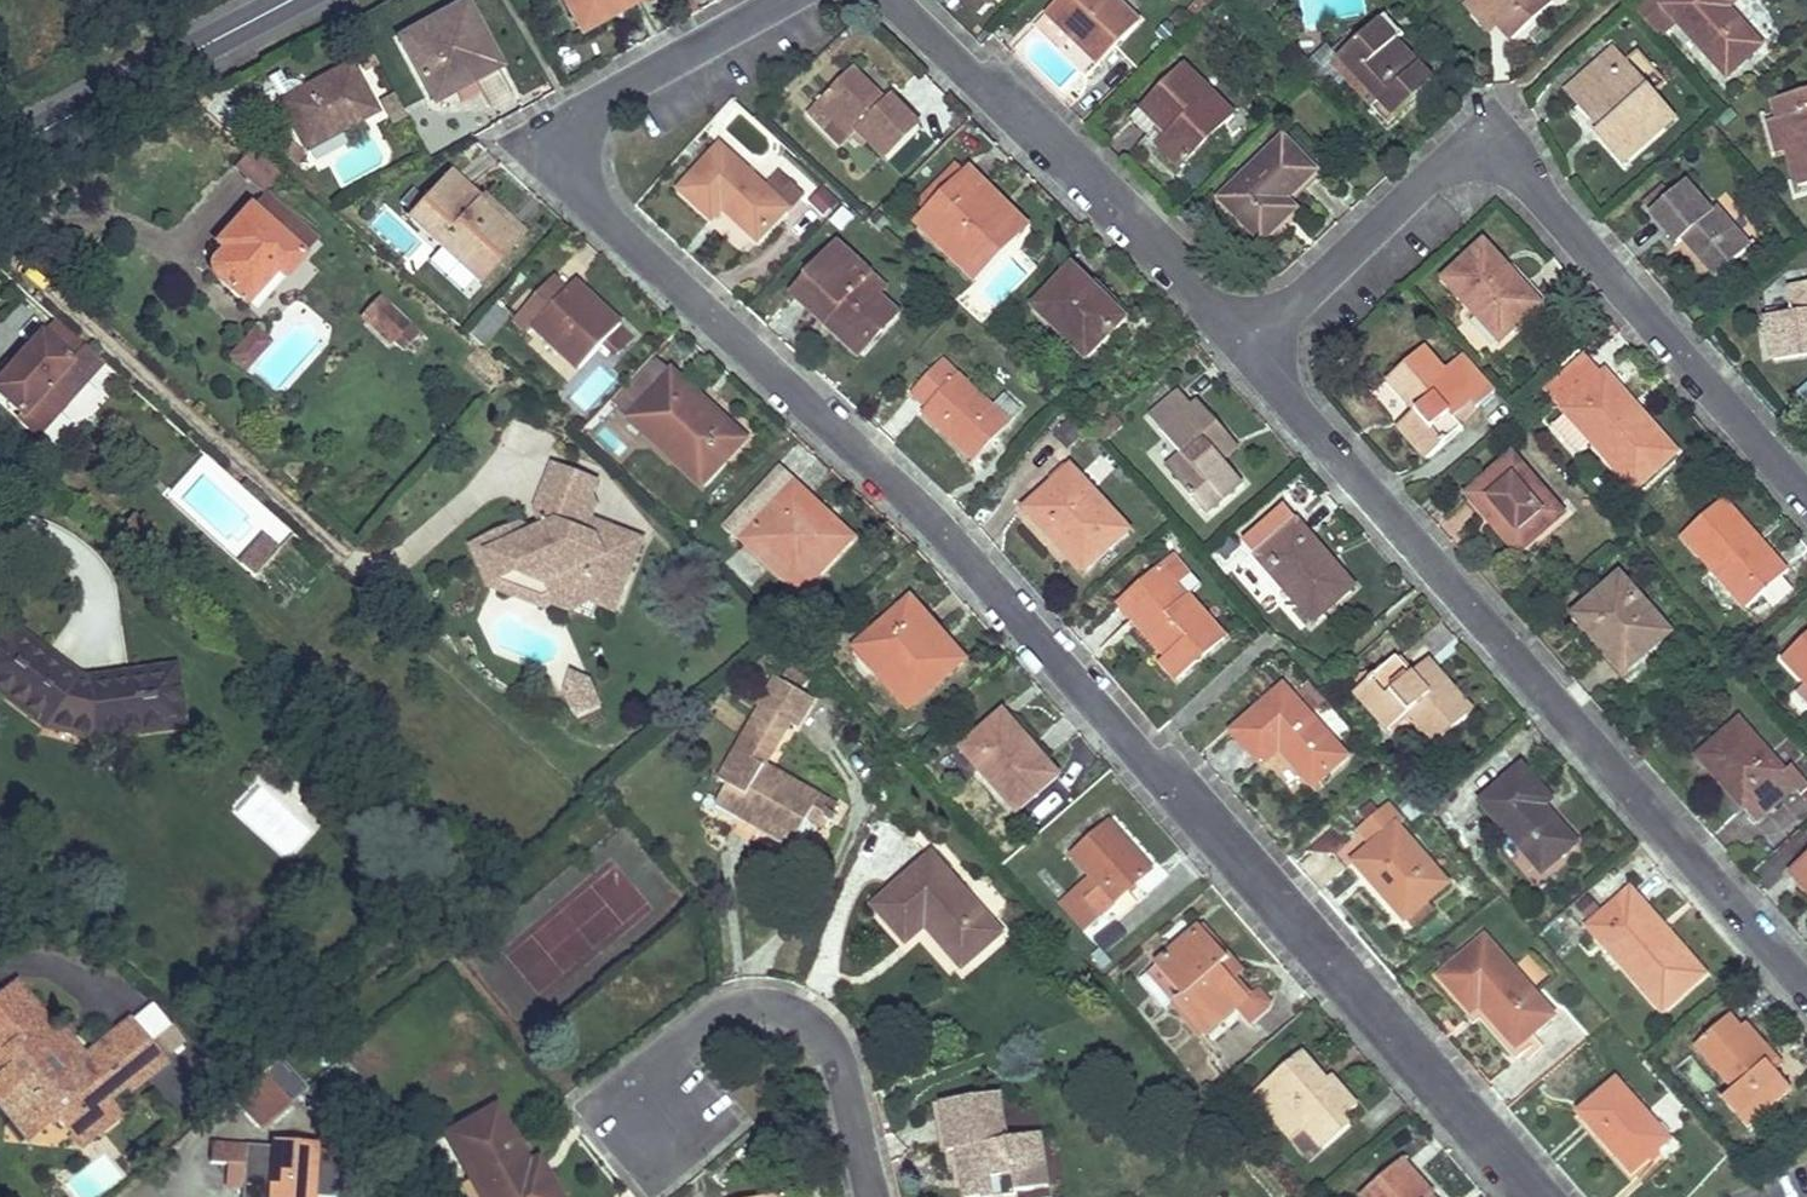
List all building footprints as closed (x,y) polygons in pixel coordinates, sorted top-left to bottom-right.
[(574,25),(619,0),(561,0),(574,25)] [(574,25),(581,35),(627,10),(622,0),(619,0),(574,25)] [(627,10),(643,0),(622,0),(627,10)] [(978,16),(989,4),(985,0),(962,0),(978,16)] [(1048,14),(1099,63),(1138,23),(1115,0),(1062,0),(1048,14)] [(1190,10),(1197,16),(1214,0),(1199,0),(1190,10)] [(1464,3),(1491,34),(1499,26),(1476,0),(1468,0),(1464,3)] [(1499,26),(1512,41),(1553,3),(1551,0),(1476,0),(1499,26)] [(1671,0),(1631,0),(1627,4),(1645,24),(1664,7),(1671,0)] [(1731,0),(1671,0),(1664,7),(1727,76),(1760,46),(1727,10),(1734,3),(1731,0)] [(499,68),(464,5),(399,40),(434,104),(499,68)] [(1339,58),(1332,65),(1347,82),(1354,75),(1379,103),(1372,109),(1388,125),(1416,99),(1401,84),(1420,66),(1396,41),(1403,35),(1385,15),(1339,58)] [(1600,36),(1573,60),(1585,74),(1613,50),(1600,36)] [(1340,88),(1347,82),(1332,65),(1339,58),(1327,45),(1305,66),(1322,85),(1331,77),(1340,88)] [(368,48),(352,56),(359,69),(375,60),(368,48)] [(1613,50),(1585,74),(1575,83),(1587,96),(1578,103),(1602,130),(1598,134),(1623,162),(1672,118),(1613,50)] [(536,64),(512,76),(523,96),(547,84),(536,64)] [(350,65),(280,103),(273,90),(251,102),(259,110),(244,121),(282,154),(300,141),(306,152),(377,112),(350,65)] [(1182,170),(1235,117),(1183,65),(1141,108),(1168,134),(1157,145),(1182,170)] [(1435,82),(1420,66),(1401,84),(1416,99),(1435,82)] [(921,128),(891,98),(885,103),(852,70),(818,104),(851,138),(861,148),(868,141),(887,161),(921,128)] [(1587,96),(1575,83),(1567,90),(1578,103),(1587,96)] [(391,91),(378,98),(385,111),(398,103),(391,91)] [(1774,101),(1779,119),(1788,152),(1799,187),(1806,185),(1806,91),(1774,101)] [(398,103),(385,111),(391,121),(404,114),(398,103)] [(851,138),(818,104),(808,114),(841,148),(851,138)] [(1130,118),(1157,145),(1168,134),(1141,108),(1130,118)] [(1779,155),(1788,152),(1779,119),(1769,122),(1779,155)] [(1283,139),(1220,201),(1262,244),(1282,225),(1273,215),(1287,201),(1316,173),(1283,139)] [(233,165),(263,192),(284,171),(254,142),(233,165)] [(720,147),(681,190),(712,218),(722,207),(758,240),(786,209),(787,210),(802,196),(777,173),(764,188),(720,147)] [(927,213),(916,223),(974,281),(1018,238),(989,209),(999,200),(970,170),(966,174),(958,165),(918,204),(927,213)] [(479,201),(450,175),(409,219),(478,283),(516,241),(490,217),(496,210),(482,197),(479,201)] [(1706,210),(1685,185),(1651,213),(1677,245),(1683,240),(1715,277),(1748,250),(1711,206),(1706,210)] [(820,188),(807,206),(826,220),(839,202),(820,188)] [(313,244),(316,242),(263,192),(249,208),(285,240),(296,228),(313,244)] [(1028,229),(999,200),(989,209),(1018,238),(1028,229)] [(1297,210),(1287,201),(1273,215),(1282,225),(1297,210)] [(296,228),(285,240),(249,208),(230,228),(236,234),(224,248),(214,259),(211,264),(210,269),(213,275),(215,277),(244,304),(276,270),(284,277),(313,244),(296,228)] [(490,217),(516,241),(523,234),(496,210),(490,217)] [(236,234),(230,228),(217,242),(224,248),(236,234)] [(1484,245),(1445,281),(1501,341),(1539,306),(1484,245)] [(838,246),(793,295),(825,324),(829,320),(863,351),(898,314),(878,296),(863,282),(870,275),(838,246)] [(1073,270),(1035,309),(1087,359),(1125,321),(1073,270)] [(870,275),(863,282),(878,296),(885,290),(870,275)] [(554,278),(541,291),(555,304),(567,291),(554,278)] [(621,325),(575,282),(567,291),(555,304),(541,291),(514,320),(529,334),(534,328),(580,370),(604,344),(617,355),(631,339),(619,328),(621,325)] [(1794,317),(1767,321),(1772,362),(1806,357),(1806,288),(1790,289),(1794,317)] [(394,338),(407,324),(378,298),(362,316),(391,342),(394,338)] [(510,313),(497,302),(468,335),(481,346),(510,313)] [(0,379),(0,396),(20,414),(17,418),(35,435),(102,360),(55,318),(0,379)] [(863,351),(829,320),(825,324),(859,356),(863,351)] [(405,348),(418,333),(407,324),(394,338),(405,348)] [(242,368),(267,342),(253,329),(228,355),(242,368)] [(1423,349),(1388,380),(1415,412),(1398,427),(1427,460),(1462,429),(1454,420),(1472,404),(1423,349)] [(654,356),(611,403),(629,420),(665,379),(705,415),(711,408),(672,372),(654,356)] [(1549,390),(1565,408),(1603,375),(1587,357),(1549,390)] [(929,408),(924,413),(976,461),(1010,425),(992,408),(957,377),(942,361),(913,393),(929,408)] [(598,368),(571,403),(588,415),(615,381),(598,368)] [(1565,408),(1563,410),(1634,489),(1675,453),(1639,412),(1632,418),(1622,407),(1629,401),(1605,373),(1603,375),(1565,408)] [(705,415),(665,379),(629,420),(703,487),(746,440),(711,408),(705,415)] [(1199,403),(1193,407),(1180,392),(1151,418),(1184,455),(1167,469),(1207,516),(1243,484),(1222,461),(1215,453),(1231,440),(1199,403)] [(1004,395),(992,408),(1010,425),(1022,411),(1004,395)] [(1639,412),(1629,401),(1622,407),(1632,418),(1639,412)] [(1113,416),(1097,431),(1106,441),(1123,427),(1113,416)] [(1231,440),(1215,453),(1222,461),(1238,448),(1231,440)] [(1512,456),(1467,495),(1484,514),(1491,508),(1525,547),(1562,515),(1512,456)] [(614,611),(642,541),(590,520),(597,505),(592,495),(597,483),(554,466),(537,509),(547,531),(532,538),(528,528),(520,526),(511,529),(516,540),(489,553),(500,579),(519,571),(543,581),(552,602),(571,609),(589,602),(614,611)] [(1070,468),(1025,510),(1083,572),(1128,530),(1070,468)] [(728,526),(743,541),(801,594),(843,549),(814,523),(824,512),(795,484),(779,470),(728,526)] [(1722,501),(1682,536),(1747,609),(1789,571),(1775,556),(1771,560),(1753,540),(1755,538),(1722,501)] [(1518,553),(1525,547),(1491,508),(1484,514),(1518,553)] [(853,539),(824,512),(814,523),(843,549),(853,539)] [(1324,552),(1297,522),(1256,558),(1313,623),(1354,587),(1340,571),(1334,577),(1318,558),(1324,552)] [(528,528),(532,538),(547,531),(543,523),(528,528)] [(534,603),(552,602),(543,581),(519,571),(500,579),(489,553),(516,540),(511,529),(473,546),(490,585),(534,603)] [(1775,556),(1757,536),(1755,538),(1753,540),(1771,560),(1775,556)] [(254,577),(279,549),(270,542),(245,569),(254,577)] [(1340,571),(1324,552),(1318,558),(1334,577),(1340,571)] [(1174,556),(1159,570),(1184,598),(1188,594),(1199,584),(1174,556)] [(1224,636),(1188,594),(1184,598),(1159,570),(1126,600),(1139,615),(1142,612),(1149,620),(1142,627),(1168,656),(1161,662),(1177,679),(1224,636)] [(1619,576),(1574,616),(1600,645),(1603,642),(1627,670),(1669,634),(1619,576)] [(911,598),(865,640),(891,670),(881,678),(909,710),(955,668),(928,638),(938,630),(911,598)] [(1121,604),(1142,627),(1149,620),(1142,612),(1139,615),(1126,600),(1121,604)] [(10,628),(0,641),(0,690),(45,724),(52,716),(92,728),(94,738),(180,724),(173,669),(87,681),(79,679),(10,628)] [(965,660),(938,630),(928,638),(955,668),(965,660)] [(1781,659),(1806,686),(1806,634),(1781,659)] [(891,670),(865,640),(855,648),(881,678),(891,670)] [(1600,645),(1594,650),(1618,677),(1627,670),(1603,642),(1600,645)] [(1409,714),(1436,745),(1473,713),(1434,669),(1419,683),(1411,674),(1396,657),(1373,678),(1367,672),(1349,688),(1389,732),(1409,714)] [(1434,669),(1427,661),(1411,674),(1419,683),(1434,669)] [(787,667),(783,675),(805,687),(809,679),(787,667)] [(576,722),(604,709),(586,671),(558,685),(576,722)] [(727,785),(717,803),(741,817),(746,810),(762,819),(758,826),(792,846),(808,818),(826,827),(838,807),(820,797),(765,766),(789,723),(796,727),(813,698),(775,677),(759,706),(761,708),(720,781),(727,785)] [(1283,688),(1233,733),(1262,764),(1279,749),(1313,786),(1345,757),(1283,688)] [(1003,713),(962,749),(1017,813),(1058,777),(1003,713)] [(92,728),(52,716),(45,724),(94,738),(92,728)] [(1697,758),(1755,824),(1793,789),(1799,796),(1806,789),(1806,784),(1791,766),(1783,773),(1738,722),(1697,758)] [(1550,801),(1521,768),(1481,804),(1542,873),(1575,844),(1542,807),(1550,801)] [(1406,799),(1398,806),(1410,822),(1419,815),(1406,799)] [(1425,903),(1447,884),(1397,827),(1401,824),(1388,808),(1333,856),(1346,870),(1354,863),(1398,913),(1417,897),(1423,905),(1425,903)] [(746,810),(741,817),(758,826),(762,819),(746,810)] [(1108,822),(1071,855),(1100,888),(1094,893),(1085,883),(1064,902),(1089,930),(1116,906),(1153,873),(1108,822)] [(1790,871),(1806,890),(1806,855),(1790,871)] [(930,857),(874,908),(906,943),(925,926),(961,968),(1000,934),(930,857)] [(1630,890),(1589,927),(1663,1011),(1704,975),(1669,934),(1662,939),(1652,929),(1659,923),(1630,890)] [(1413,927),(1432,910),(1425,903),(1423,905),(1417,897),(1398,913),(1405,921),(1407,919),(1413,927)] [(1669,934),(1659,923),(1652,929),(1662,939),(1669,934)] [(1229,959),(1200,927),(1155,966),(1182,997),(1175,1004),(1203,1036),(1248,998),(1232,980),(1221,967),(1229,959)] [(1485,939),(1441,978),(1473,1013),(1481,1007),(1517,1048),(1554,1017),(1485,939)] [(1240,973),(1229,959),(1221,967),(1232,980),(1240,973)] [(1155,966),(1140,979),(1167,1010),(1175,1004),(1182,997),(1155,966)] [(0,991),(0,1054),(8,1064),(0,1071),(0,1085),(38,1133),(55,1119),(76,1147),(119,1113),(107,1098),(122,1086),(126,1092),(144,1078),(111,1036),(83,1058),(68,1070),(51,1084),(36,1065),(53,1051),(54,1051),(46,1041),(55,1033),(54,1031),(14,981),(0,991)] [(1730,1016),(1695,1046),(1734,1090),(1723,1100),(1726,1105),(1746,1128),(1791,1090),(1774,1070),(1767,1062),(1773,1056),(1745,1024),(1740,1028),(1730,1016)] [(131,1019),(111,1036),(144,1078),(165,1062),(131,1019)] [(161,1021),(149,1037),(174,1056),(186,1040),(161,1021)] [(54,1051),(53,1051),(68,1070),(83,1058),(58,1027),(54,1031),(55,1033),(46,1041),(54,1051)] [(1304,1128),(1323,1150),(1350,1126),(1343,1118),(1357,1106),(1331,1076),(1325,1081),(1300,1052),(1262,1085),(1302,1130),(1304,1128)] [(1780,1064),(1773,1056),(1767,1062),(1774,1070),(1780,1064)] [(1669,1141),(1615,1081),(1578,1113),(1631,1174),(1669,1141)] [(29,1140),(38,1133),(0,1085),(0,1105),(29,1140)] [(1302,1130),(1262,1085),(1253,1093),(1293,1138),(1302,1130)] [(942,1103),(949,1152),(958,1151),(966,1196),(1013,1196),(1018,1196),(1017,1192),(1049,1187),(1040,1133),(1007,1139),(999,1093),(942,1103)] [(445,1136),(479,1196),(557,1196),(548,1181),(538,1185),(527,1167),(495,1108),(445,1136)] [(337,1156),(208,1146),(206,1167),(232,1169),(230,1192),(239,1193),(238,1196),(334,1196),(337,1156)] [(538,1185),(548,1181),(537,1161),(527,1167),(538,1185)] [(1362,1196),(1430,1196),(1432,1195),(1402,1161),(1362,1196)]
